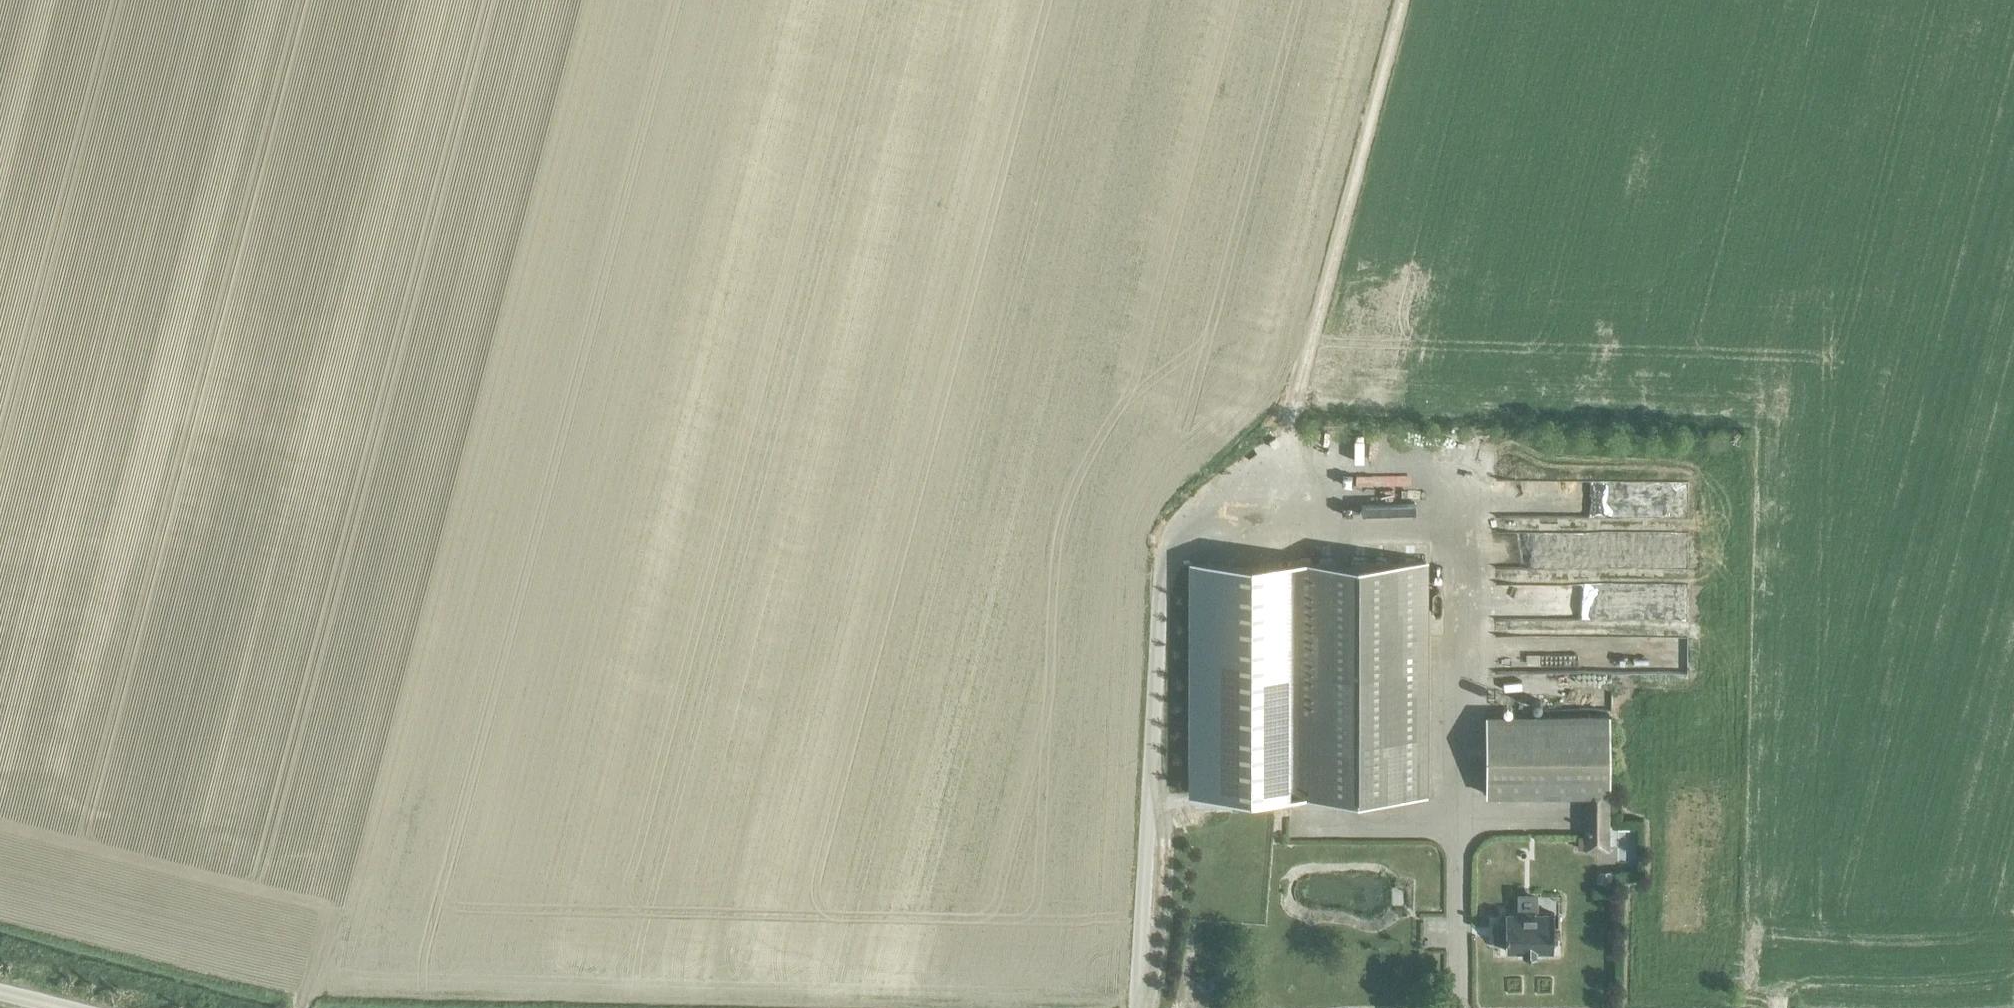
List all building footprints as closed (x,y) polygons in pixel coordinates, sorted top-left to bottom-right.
[(1289,560),(1187,560),(1187,793),(1288,793),(1289,560)] [(1425,561),(1289,560),(1288,793),(1424,794),(1425,561)] [(1486,794),(1608,794),(1608,714),(1486,714),(1486,794)] [(1640,864),(1640,830),(1619,830),(1619,864),(1640,864)] [(1613,869),(1595,869),(1596,883),(1613,883),(1613,869)] [(1553,950),(1553,912),(1535,912),(1535,898),(1517,898),(1517,912),(1504,912),(1504,950),(1522,950),(1522,953),(1535,953),(1535,950),(1553,950)]
